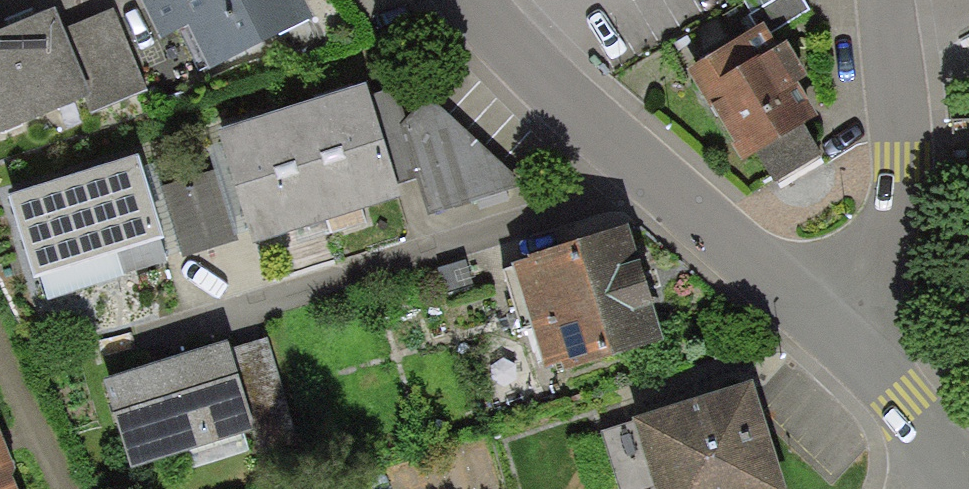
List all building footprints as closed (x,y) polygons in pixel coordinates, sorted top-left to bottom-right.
[(162,42),(189,29),(210,71),(315,20),(305,0),(141,0),(162,42)] [(758,29),(764,26),(770,35),(810,11),(803,0),(777,0),(750,16),(758,29)] [(113,11),(64,32),(91,96),(82,100),(89,117),(147,93),(113,11)] [(82,100),(91,96),(64,32),(55,12),(0,35),(0,136),(82,100)] [(758,29),(687,71),(711,111),(713,110),(744,162),(758,154),(803,127),(816,119),(797,87),(807,81),(786,45),(779,49),(770,35),(764,26),(758,29)] [(366,86),(292,109),(328,224),(402,201),(366,86)] [(253,247),(328,224),(292,109),(217,132),(253,247)] [(526,186),(439,110),(401,125),(431,217),(526,186)] [(822,160),(803,127),(758,154),(776,186),(822,160)] [(138,157),(7,199),(35,285),(165,243),(138,157)] [(236,243),(215,173),(161,190),(182,259),(236,243)] [(629,230),(512,267),(546,373),(563,368),(565,375),(665,344),(629,230)] [(227,344),(102,384),(130,472),(255,432),(227,344)] [(633,421),(653,488),(785,488),(753,384),(633,421)] [(0,450),(0,488),(15,488),(0,450)]
